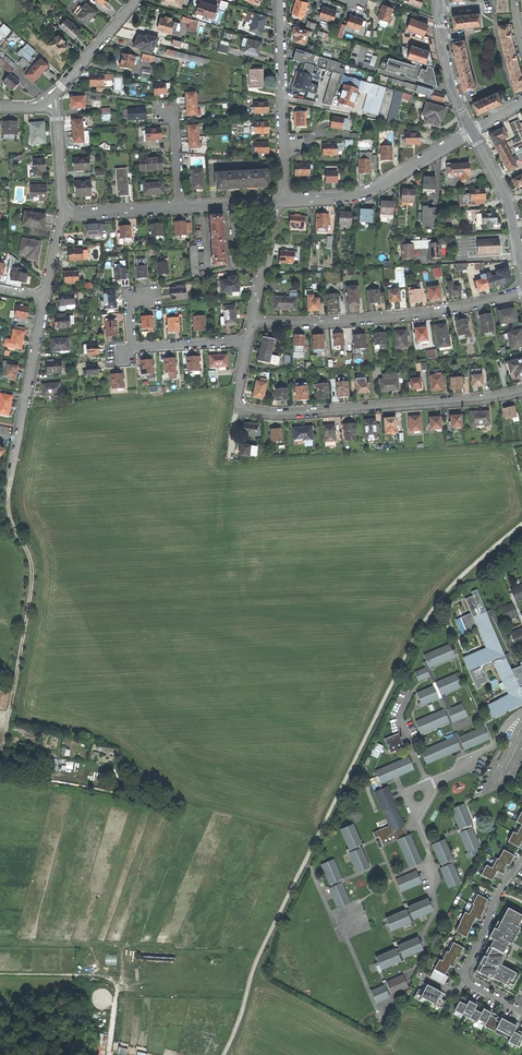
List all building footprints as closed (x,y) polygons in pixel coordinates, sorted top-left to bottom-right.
[(301,16),(304,17),(308,3),(302,1),(298,0),(297,0),(292,13),(296,15),(296,17),(301,19),(301,16)] [(508,11),(507,5),(507,0),(497,0),(498,12),(508,11)] [(214,18),(218,6),(201,1),(199,6),(197,12),(199,13),(198,17),(211,21),(212,17),(214,18)] [(73,13),(86,24),(91,18),(96,12),(86,3),(82,7),(79,5),(73,13)] [(380,23),(387,26),(394,9),(383,5),(381,11),(378,18),(381,20),(380,23)] [(179,15),(183,16),(186,17),(189,10),(182,7),(179,15)] [(323,7),(320,18),(333,22),(337,11),(330,9),(323,7)] [(222,21),(225,11),(219,9),(216,20),(222,21)] [(250,31),(261,34),(263,28),(266,17),(251,12),(248,21),(252,23),(250,31)] [(471,28),(471,27),(481,26),(480,13),(470,14),(470,12),(459,14),(459,16),(453,16),(454,29),(467,27),(467,29),(469,28),(471,28)] [(356,17),(350,15),(347,26),(360,31),(364,19),(356,17)] [(195,30),(198,21),(186,17),(183,16),(182,20),(191,23),(190,28),(195,30)] [(158,29),(171,33),(172,29),(176,30),(178,23),(171,21),(172,18),(167,17),(166,19),(161,18),(159,23),(158,29)] [(67,18),(60,26),(75,38),(78,35),(81,31),(75,25),(76,24),(73,21),(72,22),(67,18)] [(412,19),(408,30),(415,33),(415,35),(423,38),(426,31),(429,25),(412,19)] [(54,31),(57,28),(48,20),(45,24),(54,31)] [(521,89),(521,78),(521,75),(519,69),(516,57),(513,47),(512,44),(510,31),(508,24),(499,26),(503,48),(510,75),(515,91),(521,89)] [(293,40),(304,44),(307,35),(311,36),(312,32),(294,27),(293,32),(292,34),(295,35),(293,40)] [(58,53),(62,49),(63,50),(65,48),(67,45),(63,42),(65,40),(59,35),(57,37),(56,36),(48,44),(58,53)] [(137,39),(136,42),(158,48),(161,43),(157,42),(158,39),(146,36),(145,38),(138,36),(137,39)] [(243,38),(240,50),(258,55),(260,50),(261,43),(243,38)] [(171,45),(187,49),(188,44),(173,40),(171,45)] [(455,58),(457,67),(469,64),(465,40),(452,43),(454,53),(452,53),(453,56),(453,58),(455,58)] [(140,49),(140,51),(151,54),(152,53),(156,54),(158,48),(136,42),(135,45),(134,47),(140,49)] [(218,52),(227,54),(230,46),(220,44),(218,52)] [(430,50),(412,45),(411,48),(404,46),(401,56),(427,63),(430,50)] [(17,54),(23,58),(41,74),(45,70),(48,66),(40,59),(38,61),(34,58),(33,58),(21,49),(17,54)] [(194,70),(196,63),(204,65),(206,59),(167,50),(166,54),(173,55),(173,56),(184,59),(182,67),(194,70)] [(137,63),(138,58),(135,58),(135,57),(123,54),(122,61),(120,68),(132,71),(134,62),(137,63)] [(141,61),(154,63),(155,57),(143,54),(141,61)] [(7,56),(3,60),(11,68),(15,71),(18,67),(7,56)] [(8,72),(11,68),(3,60),(0,57),(0,64),(8,72)] [(23,58),(18,62),(23,67),(24,66),(27,69),(25,72),(27,74),(25,75),(34,82),(38,78),(41,74),(23,58)] [(419,81),(420,78),(418,78),(421,69),(423,64),(417,62),(416,66),(412,65),(389,58),(387,62),(387,63),(389,63),(386,70),(397,74),(398,72),(402,73),(406,75),(406,77),(419,81)] [(380,68),(386,70),(389,63),(387,63),(387,62),(382,61),(380,68)] [(291,87),(315,94),(318,86),(315,85),(319,68),(301,63),(299,71),(296,70),(293,80),(291,87)] [(464,91),(476,88),(469,64),(457,67),(460,77),(457,77),(458,80),(459,82),(461,82),(464,91)] [(438,86),(434,68),(428,66),(427,70),(421,69),(418,78),(420,78),(422,79),(424,79),(423,82),(438,86)] [(142,77),(150,78),(151,70),(143,69),(142,77)] [(342,69),(341,75),(364,82),(365,76),(342,69)] [(249,88),(261,88),(261,83),(261,78),(260,78),(260,72),(249,72),(249,88)] [(10,74),(3,83),(13,91),(16,87),(20,83),(10,74)] [(104,86),(104,75),(90,75),(90,81),(90,87),(104,86)] [(377,116),(386,88),(364,82),(341,75),(336,89),(343,91),(339,104),(352,108),(355,100),(358,90),(368,94),(363,111),(377,116)] [(432,99),(443,102),(444,99),(445,96),(434,92),(434,91),(427,89),(389,78),(388,81),(404,86),(403,88),(432,97),(432,99)] [(163,95),(167,95),(166,89),(170,88),(170,83),(166,84),(166,83),(154,84),(154,96),(163,95)] [(395,124),(403,93),(396,91),(388,122),(395,124)] [(493,107),(502,103),(497,92),(472,103),(478,115),(489,110),(490,112),(492,111),(494,110),(493,107)] [(186,99),(186,105),(197,104),(196,93),(186,94),(186,99)] [(71,109),(86,108),(85,97),(71,98),(71,104),(71,109)] [(254,114),(268,114),(268,108),(268,102),(254,103),(254,114)] [(438,126),(440,121),(442,122),(444,114),(446,110),(427,103),(421,122),(425,123),(425,122),(438,126)] [(187,116),(197,116),(197,104),(186,105),(187,111),(187,116)] [(146,108),(128,109),(129,121),(147,120),(146,113),(146,108)] [(294,127),(306,127),(306,113),(294,113),(294,120),(294,127)] [(331,128),(343,130),(344,124),(345,119),(332,117),(331,124),(331,128)] [(73,126),(73,132),(84,132),(88,131),(87,125),(85,125),(85,122),(83,122),(83,120),(72,121),(73,126)] [(17,121),(4,121),(4,134),(2,134),(2,140),(15,140),(14,135),(17,135),(17,121)] [(45,121),(29,122),(31,145),(46,144),(45,121)] [(254,123),(254,129),(252,129),(252,134),(268,134),(268,129),(268,122),(254,123)] [(188,131),(188,138),(199,137),(198,126),(188,126),(188,131)] [(161,129),(146,129),(147,136),(144,136),(144,139),(147,139),(147,141),(161,140),(161,134),(161,129)] [(492,142),(495,148),(504,144),(502,140),(507,138),(503,129),(500,130),(489,136),(492,142)] [(74,143),(84,143),(84,132),(73,132),(73,138),(74,143)] [(414,145),(420,145),(420,133),(405,134),(406,140),(403,140),(403,144),(406,144),(406,145),(414,145)] [(189,149),(199,148),(199,137),(188,138),(189,144),(189,149)] [(269,143),(255,143),(255,154),(269,154),(269,148),(269,143)] [(323,156),(337,156),(337,144),(323,144),(323,149),(323,156)] [(387,161),(392,161),(392,147),(385,147),(385,144),(380,144),(381,161),(387,161)] [(498,153),(499,155),(508,151),(504,144),(495,148),(498,153)] [(503,162),(511,158),(508,151),(499,155),(501,159),(503,162)] [(140,172),(162,170),(162,165),(161,158),(148,159),(148,157),(139,158),(140,172)] [(365,174),(370,174),(369,160),(364,160),(364,157),(360,157),(360,160),(358,160),(358,175),(365,174)] [(74,171),(90,171),(90,158),(74,159),(74,164),(74,171)] [(517,168),(511,158),(503,162),(505,166),(506,169),(507,169),(509,172),(517,168)] [(45,159),(33,160),(34,172),(30,172),(30,178),(42,178),(42,172),(46,172),(45,166),(45,159)] [(295,176),(309,176),(309,172),(312,172),(312,164),(301,165),(295,165),(295,176)] [(453,164),(447,164),(448,179),(452,178),(461,177),(461,181),(467,181),(467,177),(470,176),(469,171),(469,165),(454,166),(453,164)] [(129,197),(127,169),(117,169),(119,197),(123,197),(129,197)] [(192,180),(192,189),(203,189),(202,170),(191,171),(192,180)] [(270,188),(269,171),(242,173),(243,189),(261,188),(270,188)] [(337,172),(326,172),(326,183),(331,183),(337,183),(337,172)] [(228,190),(243,189),(242,173),(216,174),(217,191),(228,190)] [(521,176),(512,181),(515,185),(516,189),(521,186),(521,178),(521,176)] [(430,179),(423,178),(423,191),(435,192),(435,179),(430,179)] [(91,197),(91,182),(75,182),(75,191),(76,197),(91,197)] [(154,195),(164,194),(163,183),(143,184),(144,196),(154,195)] [(47,186),(30,186),(30,197),(39,197),(39,201),(47,201),(47,193),(47,186)] [(484,190),(470,191),(470,196),(467,196),(467,194),(459,195),(459,206),(471,206),(471,202),(475,202),(475,205),(482,205),(482,202),(485,201),(485,196),(484,190)] [(408,191),(402,191),(402,204),(414,204),(414,192),(408,191)] [(381,203),(380,215),(392,216),(393,203),(387,203),(381,203)] [(423,212),(419,212),(419,226),(434,226),(434,208),(428,208),(428,206),(422,206),(423,212)] [(360,211),(359,223),(372,224),(372,211),(364,211),(360,211)] [(45,217),(25,213),(22,226),(42,230),(44,225),(45,217)] [(345,214),(339,214),(338,226),(351,227),(352,214),(345,214)] [(492,229),(492,225),(496,225),(496,219),(496,214),(482,214),(482,226),(486,226),(486,229),(492,229)] [(224,215),(212,216),(212,228),(213,241),(226,240),(224,215)] [(322,215),(317,215),(316,229),(322,230),(322,232),(327,232),(328,215),(322,215)] [(289,228),(304,229),(304,218),(297,217),(290,217),(289,228)] [(175,224),(173,224),(174,236),(186,236),(186,229),(185,223),(184,223),(182,223),(175,224)] [(84,238),(94,237),(94,241),(106,240),(105,225),(101,226),(101,225),(92,226),(83,226),(84,238)] [(156,225),(150,225),(151,238),(156,237),(156,240),(162,240),(161,225),(156,225)] [(126,227),(119,227),(120,240),(126,239),(126,242),(132,242),(131,227),(126,227)] [(40,243),(22,239),(19,254),(28,255),(27,259),(37,261),(38,252),(40,243)] [(227,265),(226,240),(213,241),(214,252),(215,265),(227,265)] [(400,260),(413,259),(413,254),(413,249),(427,248),(428,252),(428,258),(441,258),(440,243),(430,244),(430,240),(409,241),(409,245),(400,245),(400,260)] [(478,256),(499,254),(499,247),(499,240),(477,241),(478,256)] [(191,246),(189,249),(191,277),(198,275),(196,246),(191,246)] [(69,262),(83,261),(83,258),(88,258),(87,251),(82,251),(82,249),(68,250),(68,257),(69,262)] [(279,263),(294,264),(294,253),(280,252),(280,257),(279,263)] [(162,263),(156,263),(157,275),(162,275),(168,274),(167,263),(167,259),(162,259),(162,263)] [(456,271),(468,270),(467,262),(455,264),(456,271)] [(141,264),(137,265),(137,267),(136,268),(136,279),(141,279),(147,278),(146,267),(141,267),(141,264)] [(114,269),(115,280),(122,280),(126,280),(125,268),(119,269),(119,266),(115,266),(115,269),(114,269)] [(405,285),(404,266),(396,267),(397,286),(405,285)] [(64,284),(79,283),(78,272),(64,273),(64,279),(64,284)] [(495,286),(499,285),(496,276),(491,277),(490,273),(484,275),(488,288),(495,286)] [(482,290),(488,288),(484,275),(481,276),(482,280),(476,282),(478,291),(482,290)] [(228,281),(220,281),(221,293),(232,292),(232,296),(242,296),(242,290),(242,286),(238,287),(238,281),(235,281),(235,278),(228,278),(228,281)] [(454,297),(460,296),(459,287),(455,288),(454,281),(446,283),(449,298),(454,297)] [(185,288),(184,286),(177,286),(177,288),(170,289),(170,294),(171,301),(185,300),(185,289),(185,288)] [(357,287),(347,288),(347,292),(346,293),(346,297),(347,297),(348,306),(354,306),(359,305),(357,287)] [(438,287),(427,289),(429,301),(434,300),(440,300),(438,287)] [(401,296),(401,292),(399,292),(399,290),(393,290),(393,288),(388,288),(389,302),(394,302),(399,302),(399,296),(401,296)] [(421,302),(420,290),(414,291),(414,288),(408,288),(410,304),(416,303),(421,302)] [(379,289),(373,289),(373,291),(367,291),(368,304),(375,304),(380,303),(379,289)] [(104,309),(116,309),(115,300),(115,291),(103,292),(104,301),(100,301),(100,308),(104,308),(104,309)] [(319,301),(317,299),(312,300),(312,291),(304,291),(305,300),(307,300),(307,311),(313,311),(319,311),(319,301)] [(296,311),(296,294),(289,293),(289,298),(274,297),(274,298),(272,298),(270,300),(270,302),(272,305),(274,306),(274,310),(279,311),(279,309),(285,310),(290,310),(290,311),(296,311)] [(339,309),(338,295),(333,295),(333,293),(327,293),(328,310),(333,310),(339,309)] [(60,307),(74,306),(74,294),(59,295),(60,300),(60,307)] [(21,307),(17,306),(16,312),(13,312),(12,316),(15,317),(27,320),(29,308),(21,307)] [(235,306),(223,307),(224,317),(220,317),(221,325),(236,324),(235,313),(235,306)] [(503,311),(498,312),(500,324),(515,322),(513,309),(507,310),(505,310),(503,310),(503,311)] [(484,315),(479,316),(482,334),(493,332),(490,314),(484,315)] [(55,329),(70,328),(69,316),(65,317),(65,315),(59,316),(59,317),(55,317),(55,324),(55,329)] [(142,329),(153,328),(152,316),(141,317),(141,323),(142,329)] [(204,316),(193,317),(194,331),(200,331),(205,330),(204,316)] [(179,318),(167,319),(168,333),(174,333),(180,332),(179,318)] [(465,338),(469,337),(466,319),(461,320),(455,321),(458,336),(464,335),(465,338)] [(118,329),(118,320),(106,321),(107,337),(119,336),(118,329)] [(439,325),(435,326),(438,348),(449,346),(448,338),(445,324),(439,325)] [(420,329),(415,329),(416,342),(421,342),(422,344),(428,343),(426,328),(423,327),(422,326),(421,327),(420,329)] [(13,330),(11,341),(5,340),(4,347),(21,350),(23,341),(24,332),(13,330)] [(521,347),(521,335),(521,330),(507,333),(511,350),(521,347)] [(401,332),(394,332),(395,348),(407,347),(406,331),(401,332)] [(380,333),(374,333),(374,347),(385,346),(385,333),(380,333)] [(334,346),(344,346),(343,334),(337,334),(333,334),(334,346)] [(358,335),(354,335),(354,341),(353,341),(353,345),(354,345),(355,352),(361,352),(361,349),(365,349),(364,341),(363,341),(363,334),(358,335)] [(298,336),(293,335),(293,346),(300,346),(300,349),(304,349),(304,336),(298,336)] [(312,335),(313,352),(323,352),(323,335),(317,335),(312,335)] [(260,345),(259,349),(271,352),(274,339),(262,336),(260,345)] [(67,353),(66,350),(69,350),(68,339),(50,340),(51,345),(51,351),(60,350),(60,353),(67,353)] [(88,355),(99,354),(99,349),(99,343),(87,344),(84,344),(85,354),(87,354),(88,355)] [(256,360),(275,364),(276,357),(270,355),(271,352),(259,349),(258,354),(256,360)] [(436,350),(426,351),(426,359),(437,358),(436,350)] [(227,366),(227,355),(219,355),(209,356),(209,367),(218,367),(218,370),(225,370),(225,366),(227,366)] [(201,374),(200,356),(193,356),(186,357),(187,372),(193,371),(194,374),(201,374)] [(177,362),(176,357),(170,358),(164,358),(165,373),(170,373),(170,378),(178,378),(177,365),(178,365),(178,362),(177,362)] [(521,377),(521,358),(507,362),(510,372),(513,372),(515,378),(518,378),(521,377)] [(154,377),(153,359),(147,359),(141,360),(142,374),(147,374),(147,377),(154,377)] [(47,374),(61,373),(61,367),(64,367),(64,361),(46,362),(46,367),(47,374)] [(15,381),(15,378),(16,378),(17,372),(18,367),(13,366),(13,363),(4,362),(1,377),(6,378),(6,376),(10,377),(10,380),(15,381)] [(84,376),(99,375),(99,369),(99,364),(85,364),(86,370),(83,370),(84,376)] [(480,369),(471,370),(472,386),(478,386),(483,385),(482,375),(479,375),(478,374),(480,374),(480,369)] [(124,388),(123,373),(119,373),(111,374),(112,388),(124,388)] [(441,375),(430,375),(431,390),(437,390),(442,389),(441,375)] [(348,397),(347,382),(343,382),(343,378),(338,379),(338,382),(336,382),(338,397),(344,397),(348,397)] [(366,383),(365,378),(355,378),(355,385),(357,384),(358,393),(363,393),(369,392),(368,383),(366,383)] [(421,389),(420,378),(410,379),(411,389),(416,389),(421,389)] [(462,388),(461,378),(451,379),(451,389),(456,388),(462,388)] [(399,390),(398,379),(379,380),(380,392),(386,391),(399,390)] [(252,397),(263,400),(267,383),(256,381),(254,389),(252,397)] [(43,396),(63,394),(62,382),(42,383),(42,391),(43,396)] [(302,400),(307,400),(307,386),(306,386),(306,383),(297,384),(297,387),(295,387),(296,401),(302,400)] [(328,398),(327,384),(316,384),(316,385),(317,399),(323,399),(328,398)] [(281,401),(287,400),(287,389),(286,389),(286,387),(276,388),(276,389),(275,389),(276,401),(281,401)] [(8,415),(10,405),(12,396),(0,394),(0,414),(8,415)] [(509,407),(504,409),(506,419),(512,418),(513,422),(518,420),(516,413),(515,413),(513,407),(509,407)] [(473,412),(470,412),(471,426),(473,426),(473,429),(485,428),(485,425),(490,424),(489,411),(476,412),(476,411),(473,412)] [(408,417),(409,431),(421,430),(419,416),(415,416),(408,417)] [(455,416),(450,416),(451,427),(461,427),(460,416),(455,416)] [(435,417),(429,418),(430,429),(441,429),(440,417),(435,417)] [(389,418),(384,418),(385,434),(396,433),(395,418),(389,418)] [(370,419),(364,420),(365,439),(371,438),(371,437),(376,436),(375,419),(370,419)] [(247,424),(244,423),(242,434),(256,436),(258,425),(249,423),(249,424),(247,424)] [(344,424),(345,440),(356,439),(354,423),(349,424),(344,424)] [(328,425),(323,426),(324,441),(324,445),(328,445),(328,446),(334,446),(334,441),(335,440),(334,425),(328,425)] [(306,427),(293,428),(294,440),(302,440),(302,441),(312,440),(311,427),(306,427)] [(270,430),(271,441),(281,441),(281,430),(276,430),(270,430)] [(257,446),(241,444),(240,449),(239,455),(248,456),(249,455),(256,456),(257,446)] [(521,614),(517,602),(521,600),(521,585),(512,589),(513,593),(510,594),(514,603),(500,608),(506,621),(519,615),(521,622),(521,614)] [(473,618),(487,612),(477,590),(472,592),(474,596),(465,600),(471,614),(473,618)] [(511,657),(516,669),(519,667),(493,609),(487,612),(490,619),(493,617),(509,654),(506,655),(507,658),(511,657)] [(464,658),(470,671),(506,655),(490,619),(487,612),(473,618),(478,629),(486,648),(464,658)] [(468,633),(478,629),(473,618),(471,614),(461,618),(468,633)] [(511,633),(516,646),(521,643),(521,629),(511,633)] [(464,750),(489,739),(484,726),(459,737),(453,723),(468,716),(463,704),(452,708),(447,710),(441,695),(445,693),(462,686),(457,673),(436,682),(429,668),(456,657),(450,644),(424,655),(427,661),(424,662),(427,668),(416,672),(419,681),(430,677),(434,686),(417,693),(423,705),(439,698),(444,709),(416,721),(421,734),(449,722),(455,736),(421,751),(426,764),(461,749),(463,748),(464,750)] [(483,669),(494,664),(507,658),(506,655),(470,671),(478,690),(482,688),(481,685),(488,682),(483,669)] [(493,718),(521,705),(521,693),(521,692),(512,670),(507,658),(494,664),(508,696),(487,705),(493,718)] [(512,670),(521,692),(521,691),(521,668),(521,667),(519,667),(516,669),(512,670)] [(452,708),(445,693),(441,695),(447,710),(452,708)] [(391,753),(405,747),(399,733),(385,739),(391,753)] [(421,738),(424,745),(430,743),(427,736),(421,738)] [(376,742),(371,754),(378,758),(384,745),(376,742)] [(409,868),(422,862),(410,834),(407,835),(403,826),(404,826),(388,787),(383,789),(381,783),(414,769),(409,756),(375,770),(378,776),(375,777),(380,790),(375,793),(389,826),(373,833),(375,839),(362,844),(353,824),(341,829),(349,849),(346,850),(348,854),(348,853),(357,873),(342,879),(334,859),(322,865),(329,885),(331,884),(332,887),(329,888),(338,908),(350,903),(342,883),(366,873),(365,870),(370,868),(361,848),(377,841),(393,880),(398,892),(406,909),(385,918),(388,924),(386,925),(395,948),(375,957),(377,962),(374,963),(384,984),(371,990),(376,1003),(389,997),(388,994),(391,993),(391,994),(408,986),(402,974),(386,981),(380,969),(400,960),(400,961),(403,959),(403,957),(422,949),(417,936),(397,945),(391,931),(411,922),(411,923),(414,922),(413,919),(433,910),(427,898),(408,907),(401,891),(421,883),(416,870),(396,879),(383,846),(397,840),(409,868)] [(431,844),(440,864),(441,864),(442,867),(440,868),(448,888),(460,882),(452,863),(455,861),(453,857),(453,858),(444,839),(459,832),(468,852),(466,853),(468,858),(477,854),(475,849),(480,847),(472,827),(471,828),(470,825),(472,824),(464,804),(451,809),(460,829),(436,840),(437,842),(431,844)] [(521,812),(516,822),(521,825),(517,834),(513,832),(508,842),(519,848),(521,843),(521,842),(521,812)] [(514,856),(504,850),(499,860),(497,859),(492,869),(487,866),(482,875),(492,881),(495,876),(495,875),(497,871),(500,873),(503,875),(505,871),(504,870),(507,865),(508,865),(509,866),(512,861),(512,860),(514,856)] [(466,907),(470,909),(477,893),(473,892),(466,907)] [(488,900),(478,895),(473,905),(474,905),(469,915),(465,913),(460,922),(461,923),(456,932),(466,938),(469,933),(470,932),(472,928),(471,927),(473,923),(474,922),(476,918),(479,920),(480,921),(482,917),(481,917),(484,910),(486,907),(485,906),(488,900)] [(506,907),(494,928),(497,930),(508,908),(506,907)] [(508,908),(497,930),(494,928),(490,937),(494,939),(490,947),(492,948),(506,955),(511,945),(514,940),(519,930),(520,929),(517,927),(521,918),(521,916),(508,908)] [(490,937),(480,954),(484,956),(487,958),(492,948),(490,947),(494,939),(490,937)] [(464,948),(454,943),(450,950),(449,953),(447,952),(444,958),(442,961),(440,960),(435,970),(445,975),(448,970),(448,969),(450,966),(453,968),(456,964),(454,963),(457,957),(458,958),(460,959),(462,955),(461,954),(464,948)] [(502,963),(506,955),(492,948),(487,958),(484,956),(480,964),(483,965),(479,973),(483,975),(488,977),(489,974),(494,977),(494,978),(497,980),(504,984),(506,985),(509,979),(512,981),(517,973),(501,965),(502,963)] [(106,965),(117,964),(117,954),(106,954),(106,965)] [(475,966),(478,968),(480,964),(484,956),(480,954),(475,966)] [(449,977),(445,975),(435,970),(431,977),(445,985),(449,977)] [(520,975),(517,973),(512,981),(509,979),(506,985),(513,989),(520,975)] [(421,1001),(422,998),(421,997),(427,985),(423,982),(422,984),(425,986),(423,988),(422,991),(419,989),(414,998),(421,1001)] [(511,993),(513,989),(506,985),(504,984),(501,988),(511,993)] [(442,993),(427,985),(421,997),(422,998),(436,1005),(442,993)] [(447,995),(442,993),(436,1005),(442,1008),(446,1001),(442,999),(442,997),(443,996),(446,997),(447,995)] [(462,997),(460,1002),(467,1006),(469,1001),(470,999),(471,998),(469,997),(467,1000),(466,1000),(462,997)] [(469,1001),(467,1006),(464,1012),(471,1016),(474,1010),(477,1005),(469,1001)] [(455,1011),(462,1015),(464,1012),(467,1006),(460,1002),(455,1011)] [(481,1008),(477,1005),(474,1010),(482,1014),(484,1009),(485,1007),(486,1006),(484,1005),(482,1008),(481,1008)] [(491,1013),(484,1009),(482,1014),(478,1020),(486,1024),(490,1016),(491,1013)] [(482,1014),(474,1010),(471,1016),(470,1019),(477,1023),(478,1020),(482,1014)] [(498,1016),(492,1012),(491,1013),(490,1016),(496,1019),(496,1020),(500,1022),(502,1019),(503,1016),(504,1014),(502,1014),(500,1018),(499,1017),(498,1017),(498,1016)] [(496,1019),(490,1016),(486,1024),(484,1026),(495,1032),(496,1029),(500,1022),(496,1020),(496,1019)] [(518,1023),(503,1016),(502,1019),(516,1026),(518,1023)] [(516,1026),(502,1019),(500,1022),(496,1029),(511,1037),(514,1032),(516,1026)] [(495,1032),(510,1039),(511,1037),(496,1029),(495,1032)] [(517,1034),(514,1032),(511,1037),(510,1039),(508,1042),(516,1046),(518,1041),(521,1036),(517,1034)] [(103,1034),(95,1033),(93,1054),(104,1054),(104,1053),(102,1053),(103,1034)] [(120,1046),(118,1053),(126,1054),(128,1048),(120,1046)]
